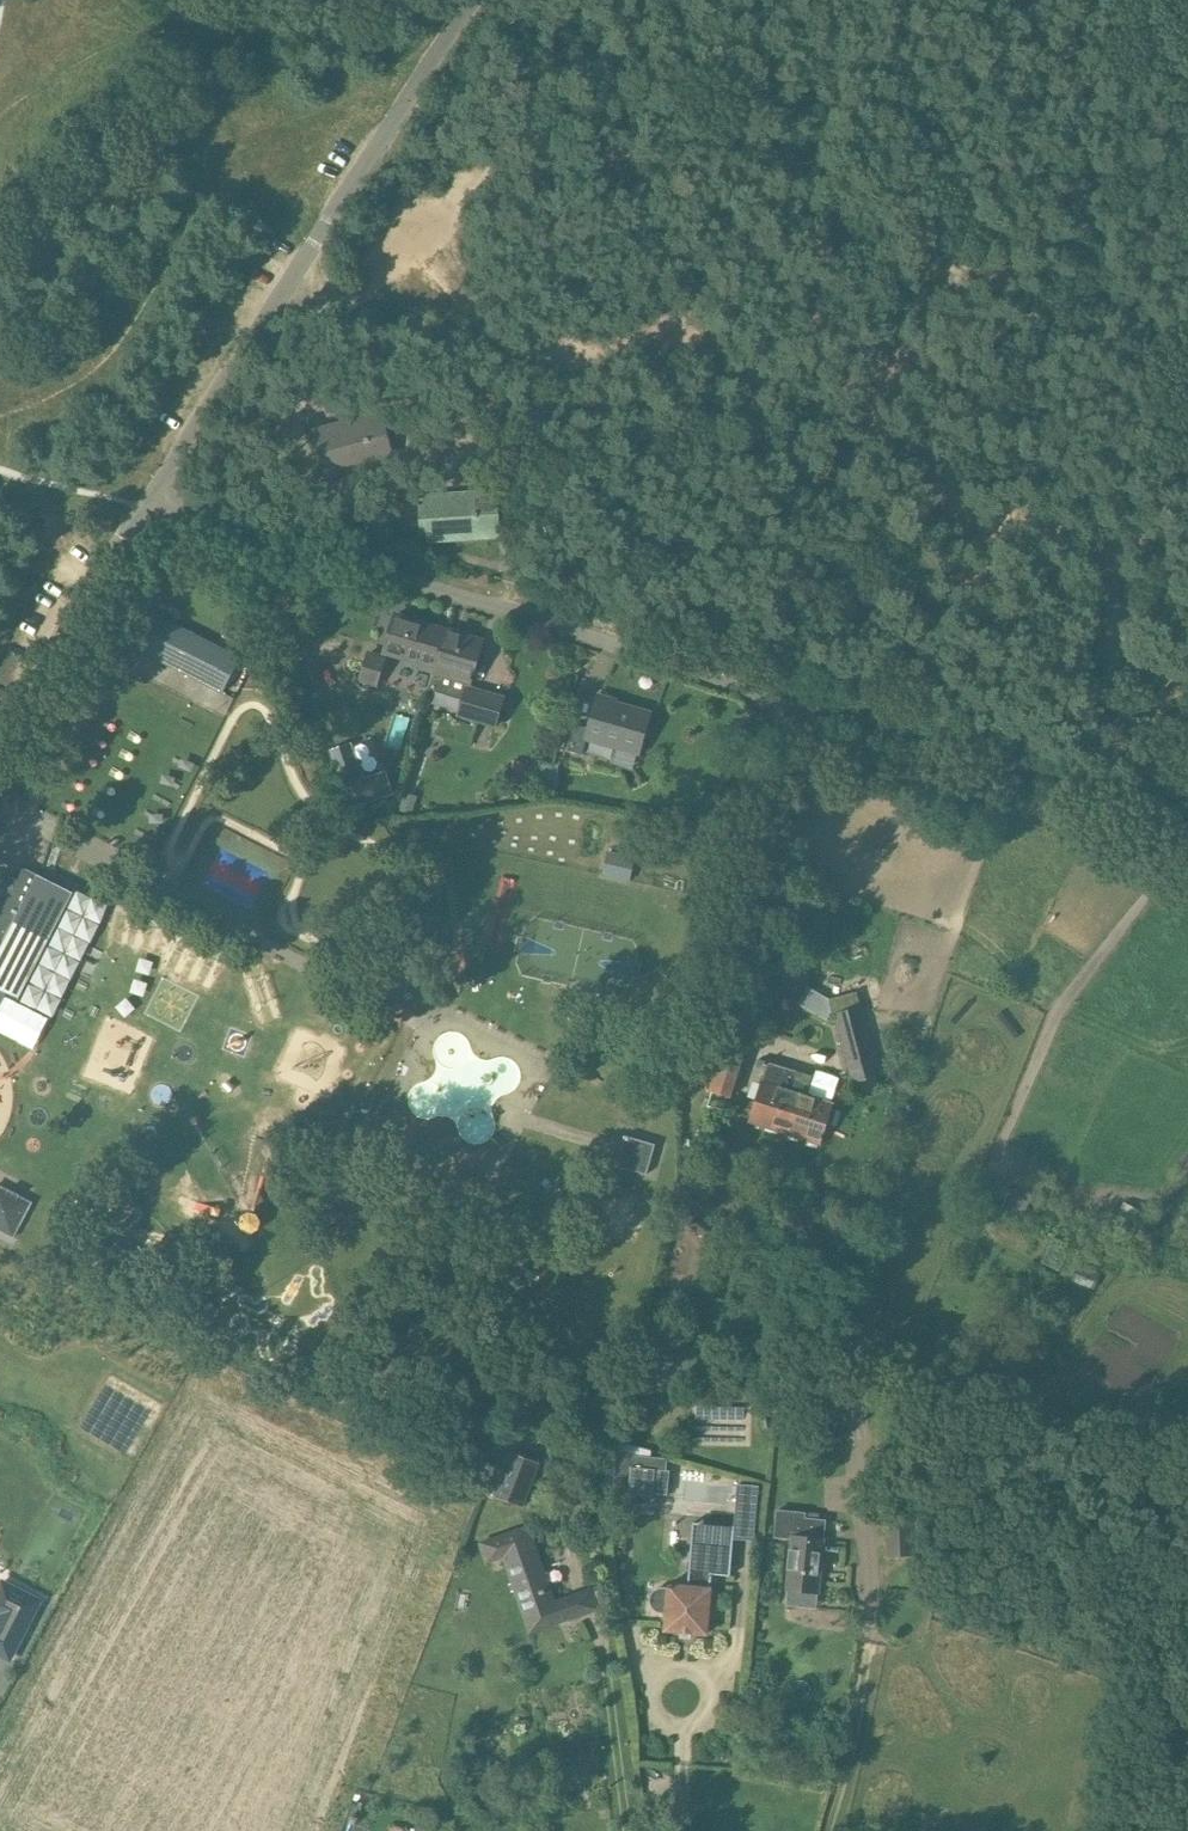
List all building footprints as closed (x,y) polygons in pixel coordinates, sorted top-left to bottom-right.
[(378,415),(313,432),(325,473),(362,463),(365,472),(391,465),(378,415)] [(500,536),(498,493),(427,497),(428,504),(420,505),(422,533),(430,540),(500,536)] [(395,612),(384,648),(435,664),(434,668),(435,668),(448,627),(395,612)] [(223,694),(242,658),(155,614),(137,649),(223,694)] [(448,627),(435,668),(436,669),(430,691),(462,701),(457,718),(497,730),(507,697),(467,685),(469,680),(483,638),(449,626),(448,627)] [(388,657),(368,652),(359,682),(378,688),(388,657)] [(575,725),(568,751),(583,755),(588,739),(640,754),(651,714),(615,704),(615,701),(598,696),(589,728),(575,725)] [(351,745),(330,752),(350,808),(392,794),(385,773),(364,781),(351,745)] [(634,858),(608,852),(603,874),(629,880),(634,858)] [(73,892),(64,888),(25,868),(0,916),(0,1007),(7,993),(19,999),(73,892)] [(831,999),(807,986),(797,1003),(827,1020),(831,1013),(834,1014),(852,1084),(881,1076),(859,992),(831,999)] [(746,1055),(719,1047),(706,1090),(732,1098),(746,1055)] [(767,1067),(750,1121),(822,1144),(829,1123),(833,1124),(838,1109),(833,1107),(834,1103),(804,1094),(810,1074),(760,1059),(758,1066),(764,1068),(765,1066),(767,1067)] [(657,1145),(626,1136),(617,1166),(648,1175),(657,1145)] [(17,1202),(19,1197),(0,1187),(0,1230),(13,1238),(29,1208),(17,1202)] [(1015,1187),(1004,1209),(1022,1217),(1033,1195),(1015,1187)] [(1125,1204),(1116,1221),(1140,1234),(1149,1217),(1125,1204)] [(718,1234),(694,1218),(689,1227),(698,1232),(694,1238),(709,1248),(718,1234)] [(1080,1265),(1074,1279),(1096,1289),(1102,1275),(1080,1265)] [(745,1405),(697,1404),(696,1441),(744,1443),(745,1405)] [(799,1410),(787,1413),(790,1426),(802,1423),(799,1410)] [(600,1433),(597,1448),(603,1449),(606,1434),(607,1434),(609,1428),(608,1427),(611,1412),(605,1411),(602,1426),(601,1426),(600,1426),(599,1429),(599,1432),(599,1433),(600,1433)] [(770,1418),(762,1419),(763,1428),(772,1427),(770,1418)] [(539,1462),(501,1447),(484,1491),(495,1495),(495,1496),(521,1506),(539,1462)] [(617,1455),(614,1490),(629,1492),(653,1494),(668,1495),(670,1471),(666,1471),(667,1459),(617,1455)] [(913,1497),(886,1498),(888,1556),(915,1555),(913,1497)] [(805,1513),(778,1510),(776,1536),(792,1538),(787,1589),(819,1592),(826,1520),(805,1518),(805,1513)] [(735,1526),(710,1524),(707,1558),(699,1557),(697,1587),(673,1585),(674,1584),(670,1584),(669,1587),(664,1587),(659,1588),(655,1590),(652,1594),(650,1599),(651,1604),(653,1608),(657,1611),(662,1613),(667,1613),(666,1630),(707,1634),(711,1588),(710,1588),(711,1574),(730,1576),(735,1526)] [(537,1550),(529,1528),(479,1544),(487,1567),(506,1561),(531,1632),(597,1608),(591,1589),(555,1601),(537,1550)] [(0,1610),(0,1654),(11,1659),(41,1601),(4,1582),(0,1589),(0,1605),(2,1606),(0,1610)]
